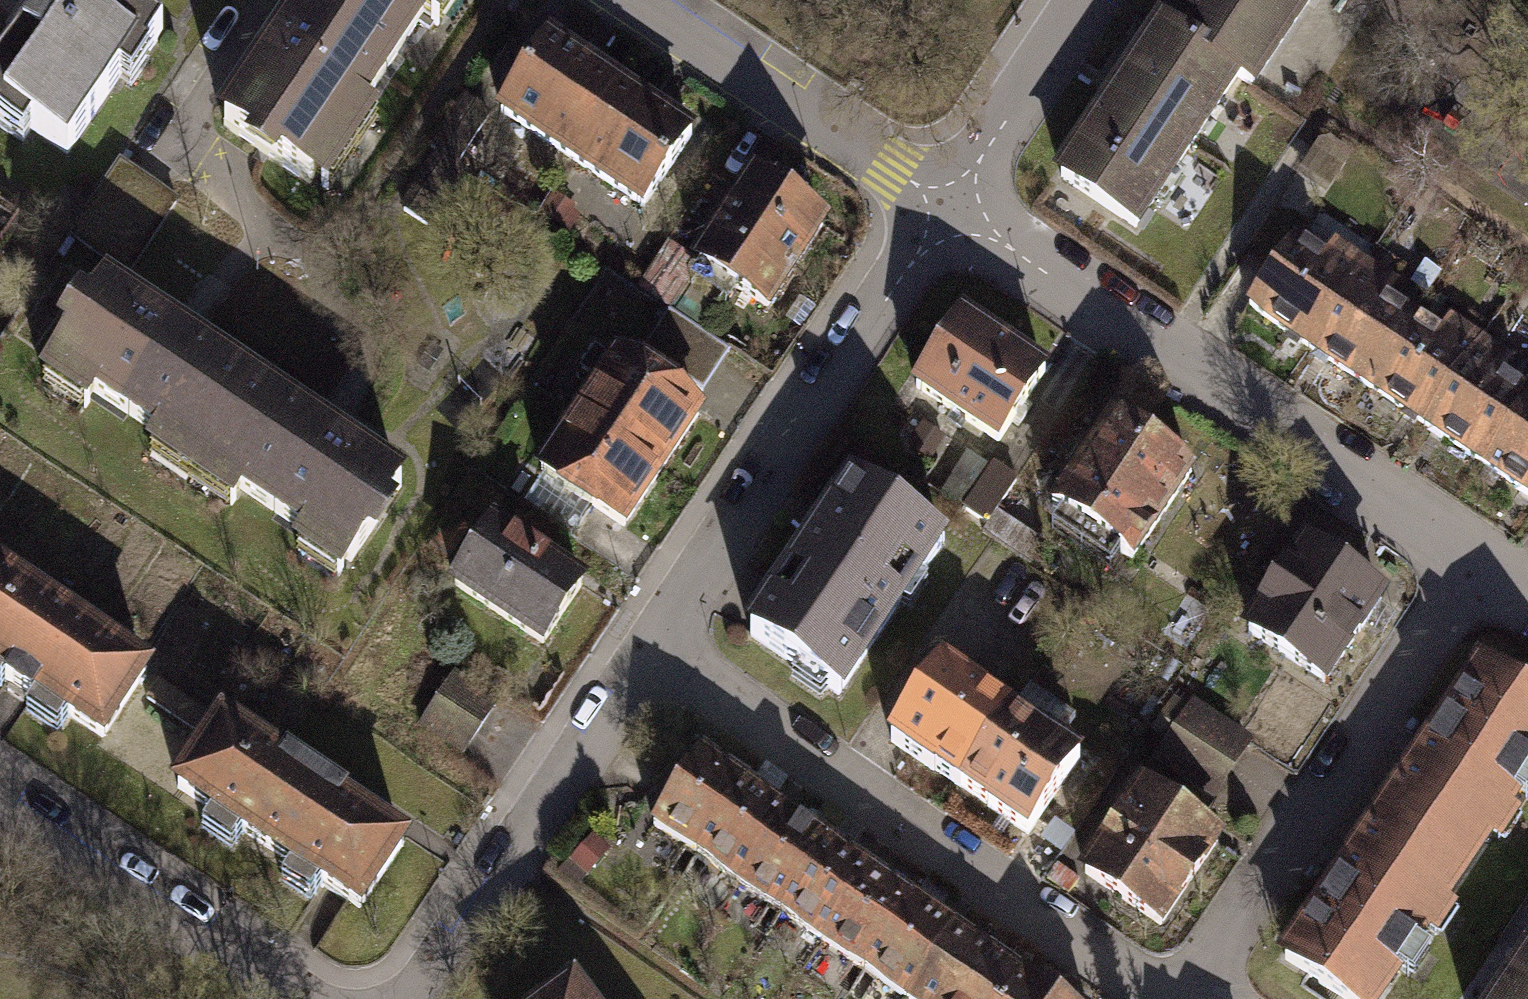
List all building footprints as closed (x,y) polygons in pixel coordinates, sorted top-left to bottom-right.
[(152,27),(112,0),(44,0),(0,64),(0,104),(3,106),(7,101),(65,140),(129,46),(136,51),(152,27)] [(265,55),(367,123),(415,51),(339,0),(302,0),(265,55)] [(415,51),(450,0),(339,0),(415,51)] [(1161,24),(1238,76),(1252,86),(1309,0),(1177,0),(1161,24)] [(1135,228),(1238,76),(1161,24),(1107,103),(1110,105),(1061,178),(1135,228)] [(617,87),(545,37),(497,105),(569,155),(617,87)] [(265,55),(217,126),(319,195),(367,123),(265,55)] [(689,137),(617,87),(569,155),(641,205),(689,137)] [(475,113),(457,100),(425,145),(444,158),(475,113)] [(116,163),(66,232),(118,268),(167,199),(116,163)] [(824,222),(750,171),(691,257),(765,307),(824,222)] [(1250,308),(1308,348),(1357,275),(1299,236),(1250,308)] [(674,268),(655,255),(633,286),(659,304),(668,290),(662,286),(674,268)] [(1308,348),(1365,386),(1414,314),(1357,275),(1308,348)] [(184,334),(102,278),(40,369),(191,471),(253,380),(184,334)] [(721,349),(661,310),(635,349),(695,388),(721,349)] [(1365,386),(1422,424),(1471,352),(1414,314),(1365,386)] [(1054,378),(963,316),(915,388),(1005,449),(1054,378)] [(610,352),(570,412),(658,472),(700,413),(610,352)] [(1479,463),(1527,391),(1527,390),(1471,352),(1422,424),(1479,463)] [(328,431),(253,380),(191,471),(342,574),(404,482),(328,431)] [(1527,495),(1527,391),(1479,463),(1527,495)] [(570,412),(529,472),(617,532),(658,472),(570,412)] [(1058,523),(1135,572),(1196,477),(1119,428),(1058,523)] [(952,475),(940,492),(979,519),(991,501),(1009,474),(990,461),(972,488),(952,475)] [(944,552),(852,489),(745,647),(837,709),(944,552)] [(991,501),(979,519),(1009,539),(1022,522),(991,501)] [(457,529),(440,517),(426,536),(444,548),(457,529)] [(537,645),(581,579),(490,519),(446,585),(537,645)] [(1246,645),(1324,694),(1385,599),(1308,550),(1246,645)] [(0,569),(0,675),(98,741),(147,667),(0,569)] [(1527,777),(1527,697),(1483,667),(1385,815),(1466,869),(1527,777)] [(490,700),(451,673),(415,725),(454,752),(490,700)] [(893,741),(964,790),(1010,724),(939,674),(893,741)] [(404,843),(216,717),(168,788),(356,914),(404,843)] [(1242,750),(1193,718),(1167,758),(1216,790),(1242,750)] [(964,790),(1036,840),(1082,773),(1010,724),(964,790)] [(650,826),(698,858),(745,787),(698,755),(650,826)] [(698,858),(740,886),(788,816),(745,787),(698,858)] [(1084,875),(1161,927),(1221,839),(1144,787),(1084,875)] [(1466,869),(1385,815),(1287,961),(1344,998),(1379,998),(1466,869)] [(740,886),(782,914),(830,845),(788,816),(740,886)] [(782,914),(823,942),(871,873),(830,845),(782,914)] [(823,942),(865,971),(913,901),(871,873),(823,942)] [(906,998),(908,998),(955,929),(913,901),(865,971),(906,998)] [(908,998),(1006,998),(1023,976),(955,929),(908,998)] [(1504,998),(1527,998),(1527,964),(1504,998)] [(1023,976),(1006,998),(1058,998),(1023,976)] [(546,998),(574,998),(564,986),(546,998)]
